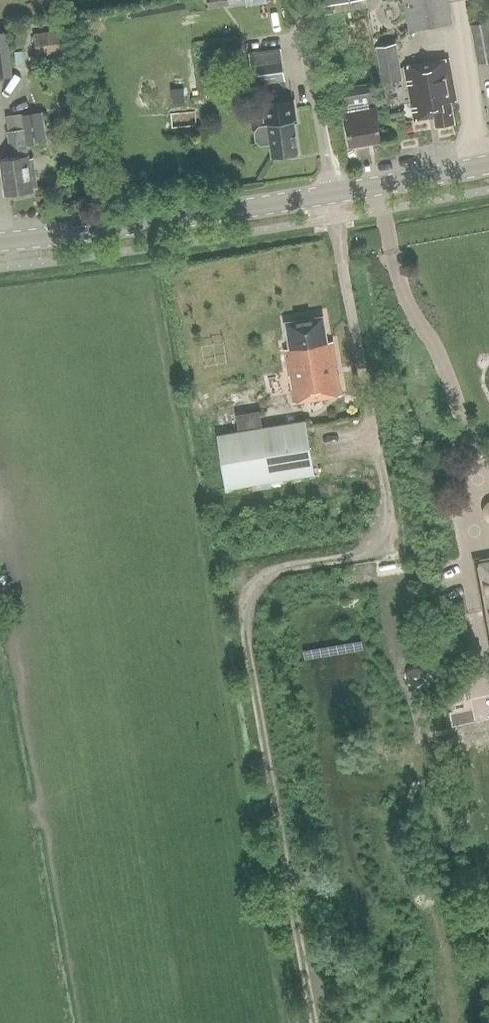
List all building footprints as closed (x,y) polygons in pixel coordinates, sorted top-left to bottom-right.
[(409,30),(453,21),(449,0),(403,0),(409,30)] [(477,63),(488,61),(488,21),(470,24),(477,63)] [(33,33),(37,64),(62,61),(58,30),(33,33)] [(12,76),(7,32),(0,33),(0,78),(12,76)] [(381,83),(402,80),(396,43),(375,47),(381,83)] [(280,49),(249,53),(253,85),(284,81),(280,49)] [(450,101),(455,100),(448,59),(409,66),(405,67),(415,120),(434,117),(436,127),(454,123),(450,101)] [(343,86),(346,104),(374,99),(371,82),(343,86)] [(298,154),(293,120),(296,120),(293,99),(261,103),(265,125),(259,126),(254,131),(256,140),(261,145),(270,144),(272,157),(298,154)] [(351,148),(381,142),(375,108),(344,113),(351,148)] [(26,144),(47,141),(43,112),(22,115),(24,129),(8,131),(12,158),(0,160),(5,194),(33,190),(33,187),(37,187),(32,158),(28,158),(26,144)] [(293,403),(341,395),(333,342),(327,343),(323,317),(285,323),(290,348),(284,349),(288,376),(290,375),(292,389),(291,389),(293,403)] [(237,416),(240,431),(217,435),(226,489),(315,474),(306,420),(261,428),(259,412),(237,416)] [(477,561),(488,626),(488,559),(477,561)]
